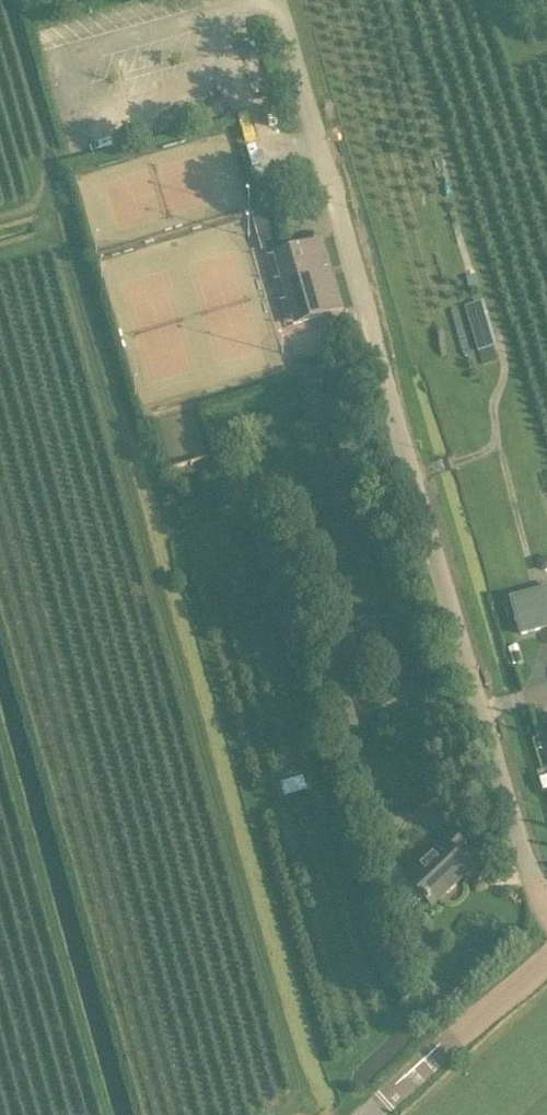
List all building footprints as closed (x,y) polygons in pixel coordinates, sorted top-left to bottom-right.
[(268,232),(273,231),(268,212),(252,217),(261,249),(272,246),(268,232)] [(296,325),(343,311),(323,242),(292,251),(282,254),(276,256),(296,325)] [(481,302),(466,306),(479,349),(494,345),(481,302)] [(484,365),(497,361),(492,348),(480,351),(484,365)] [(511,600),(522,635),(542,629),(541,625),(546,623),(546,590),(511,600)] [(537,751),(544,749),(541,739),(534,740),(537,751)] [(303,778),(280,784),(284,798),(307,792),(303,778)] [(434,780),(415,787),(421,806),(440,799),(434,780)] [(407,879),(394,891),(411,910),(424,897),(433,906),(470,871),(458,857),(468,847),(450,828),(439,838),(444,843),(407,878),(407,879)]
